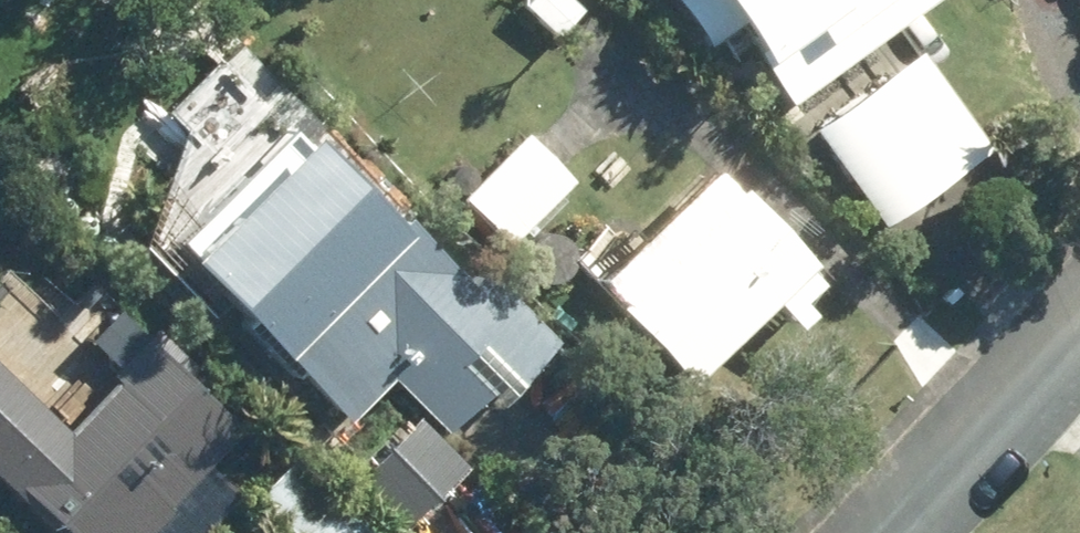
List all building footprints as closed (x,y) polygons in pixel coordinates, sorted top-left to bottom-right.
[(577,9),(568,0),(514,0),(513,1),(552,38),(577,9)] [(691,45),(710,32),(724,52),(735,46),(776,104),(923,0),(659,0),(691,45)] [(908,49),(802,126),(875,227),(980,149),(908,49)] [(282,138),(272,128),(164,240),(174,250),(167,257),(343,425),(383,383),(440,437),(495,379),(508,390),(554,342),(478,269),(460,285),(389,217),(384,221),(289,131),(282,138)] [(499,248),(565,180),(514,130),(448,200),(499,248)] [(712,188),(692,166),(576,277),(597,299),(593,302),(671,382),(755,300),(769,315),(803,283),(789,268),(794,263),(716,183),(712,188)] [(197,463),(230,428),(175,378),(185,367),(139,325),(91,378),(96,383),(53,430),(0,380),(0,494),(41,532),(192,532),(228,493),(197,463)] [(239,495),(280,532),(343,532),(350,525),(278,455),(239,495)]
